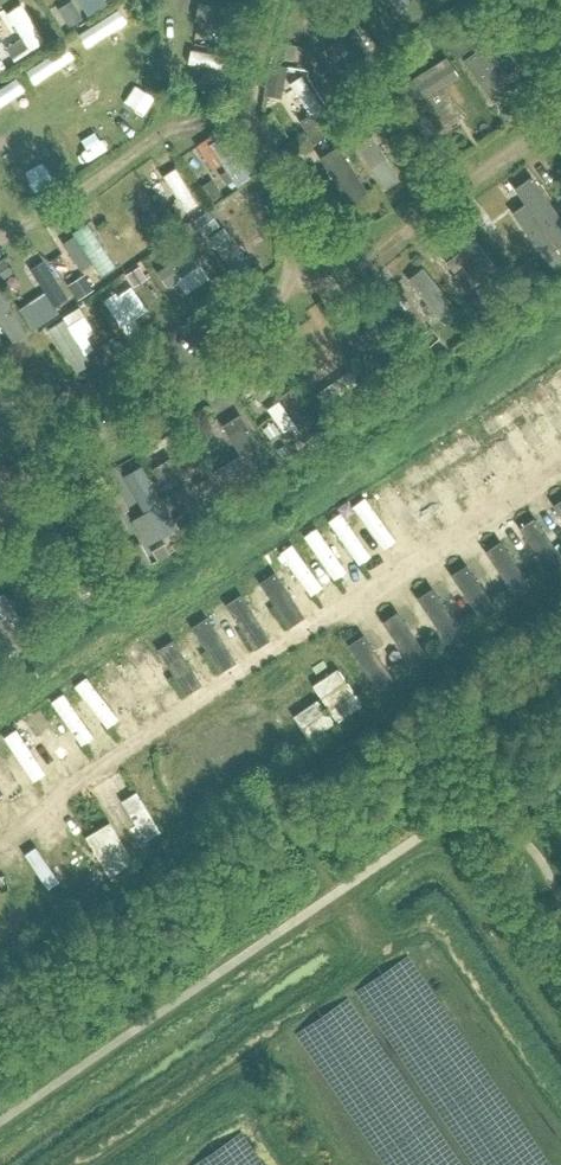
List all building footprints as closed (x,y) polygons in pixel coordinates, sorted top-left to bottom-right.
[(3,58),(38,44),(19,0),(8,0),(0,4),(0,16),(7,33),(0,36),(0,52),(3,58)] [(362,8),(374,0),(356,0),(362,8)] [(68,30),(83,20),(76,9),(60,19),(68,30)] [(334,89),(376,59),(349,21),(334,32),(350,55),(323,74),(334,89)] [(492,100),(505,91),(489,68),(509,53),(497,37),(464,60),(492,100)] [(183,47),(179,63),(210,70),(214,54),(183,47)] [(25,81),(47,73),(38,49),(16,57),(25,81)] [(317,104),(297,66),(270,80),(290,118),(317,104)] [(0,79),(0,103),(18,98),(12,75),(0,79)] [(77,172),(116,154),(107,135),(68,153),(77,172)] [(187,149),(174,158),(183,172),(197,163),(187,149)] [(528,234),(553,217),(529,182),(516,190),(524,202),(512,210),(528,234)] [(131,190),(120,196),(125,205),(113,212),(132,245),(155,232),(131,190)] [(59,219),(66,230),(83,219),(75,208),(59,219)] [(82,222),(65,233),(91,271),(108,260),(82,222)] [(237,235),(246,248),(260,240),(252,226),(237,235)] [(467,291),(496,266),(466,231),(453,242),(470,262),(454,276),(467,291)] [(76,278),(82,264),(64,257),(58,271),(76,278)] [(48,307),(62,297),(36,259),(22,268),(48,307)] [(426,314),(443,301),(416,266),(399,279),(426,314)] [(106,316),(121,305),(109,288),(93,299),(106,316)] [(34,294),(17,301),(23,314),(39,307),(34,294)] [(48,329),(55,344),(92,325),(85,310),(48,329)] [(305,387),(315,404),(354,382),(344,365),(305,387)] [(213,473),(224,490),(270,462),(240,414),(222,425),(241,455),(213,473)] [(0,593),(0,651),(11,646),(6,633),(16,629),(2,592),(0,593)]
